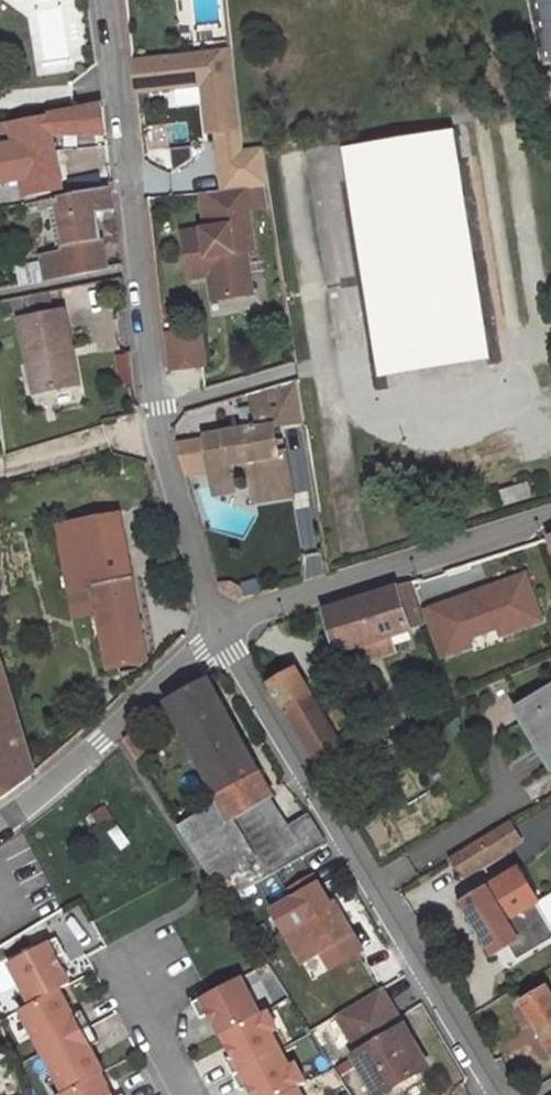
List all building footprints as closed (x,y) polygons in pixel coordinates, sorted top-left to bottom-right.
[(542,68),(550,66),(550,0),(530,0),(542,68)] [(232,48),(131,59),(135,92),(203,85),(208,134),(216,133),(241,130),(232,48)] [(103,105),(50,115),(50,117),(52,133),(106,135),(103,105)] [(52,133),(50,117),(33,120),(38,143),(54,140),(52,133)] [(33,120),(11,125),(15,144),(19,167),(21,179),(24,196),(64,189),(54,140),(38,143),(33,120)] [(11,121),(0,124),(0,146),(15,144),(11,125),(11,121)] [(241,130),(216,133),(222,191),(265,186),(269,186),(263,147),(243,149),(241,130)] [(11,181),(9,169),(19,167),(15,144),(0,146),(0,183),(11,181)] [(21,179),(19,167),(9,169),(11,181),(21,179)] [(98,175),(68,181),(71,195),(100,190),(98,175)] [(222,191),(201,193),(206,229),(182,233),(189,278),(209,275),(220,273),(224,298),(252,294),(246,251),(254,249),(247,209),(268,206),(265,186),(222,191)] [(71,195),(37,201),(39,212),(57,208),(65,249),(67,248),(68,254),(40,259),(41,263),(45,282),(98,272),(94,253),(92,254),(90,245),(101,243),(95,213),(114,210),(111,187),(110,188),(100,190),(71,195)] [(45,282),(41,263),(16,268),(20,287),(45,282)] [(220,273),(209,275),(213,300),(224,298),(220,273)] [(52,305),(49,291),(29,295),(32,309),(52,305)] [(0,301),(0,310),(1,315),(32,309),(29,295),(0,301)] [(64,311),(20,320),(34,393),(74,385),(66,349),(71,348),(64,311)] [(200,331),(162,335),(166,370),(204,365),(200,331)] [(130,355),(116,357),(118,372),(132,371),(130,355)] [(132,371),(118,372),(119,383),(133,382),(132,371)] [(242,412),(245,431),(207,437),(213,472),(214,481),(235,478),(252,475),(254,487),(292,482),(288,453),(280,454),(278,440),(276,427),(307,422),(300,379),(255,392),(257,406),(247,408),(242,412)] [(213,472),(207,437),(176,442),(186,476),(213,472)] [(285,439),(278,440),(280,454),(288,453),(285,439)] [(235,478),(214,481),(216,493),(237,490),(235,478)] [(292,482),(254,487),(257,502),(294,496),(292,482)] [(525,482),(499,490),(504,506),(530,497),(525,482)] [(120,514),(60,525),(77,617),(100,613),(110,668),(147,661),(120,514)] [(525,575),(423,612),(440,658),(471,646),(468,639),(499,628),(502,635),(542,621),(525,575)] [(410,582),(324,610),(338,653),(361,646),(365,661),(395,652),(391,637),(410,631),(410,629),(424,624),(410,582)] [(15,706),(2,663),(0,663),(0,710),(15,706)] [(352,764),(296,670),(270,685),(325,780),(352,764)] [(208,679),(167,701),(221,801),(232,820),(265,802),(272,798),(208,679)] [(516,709),(527,726),(531,724),(550,757),(550,688),(516,709)] [(0,710),(0,739),(23,731),(15,706),(0,710)] [(388,712),(374,720),(380,731),(395,722),(388,712)] [(0,739),(0,799),(35,773),(23,731),(0,739)] [(132,732),(123,740),(136,761),(146,755),(132,732)] [(221,801),(179,827),(226,901),(299,859),(281,830),(265,802),(232,820),(221,801)] [(308,814),(281,830),(299,859),(326,843),(308,814)] [(510,822),(473,844),(485,864),(522,841),(510,822)] [(485,864),(473,844),(448,859),(461,879),(485,864)] [(520,868),(463,903),(494,956),(509,947),(516,942),(523,953),(550,936),(533,905),(523,889),(530,885),(520,868)] [(331,905),(314,876),(290,890),(294,897),(271,909),(284,932),(331,905)] [(540,901),(530,885),(523,889),(533,905),(540,901)] [(533,905),(550,936),(550,894),(540,901),(533,905)] [(331,905),(284,932),(302,964),(321,953),(331,969),(362,950),(334,903),(331,905)] [(46,920),(33,929),(42,943),(55,934),(46,920)] [(523,953),(516,942),(509,947),(517,962),(550,942),(550,936),(523,953)] [(58,938),(10,963),(32,1005),(60,990),(70,984),(57,959),(66,954),(58,938)] [(260,1014),(241,978),(193,1003),(201,1019),(210,1014),(221,1035),(223,1034),(260,1014)] [(523,1003),(550,1050),(550,994),(547,988),(523,1003)] [(337,1015),(359,1052),(353,1056),(376,1094),(381,1094),(429,1067),(400,1018),(398,1018),(381,989),(337,1015)] [(32,1005),(21,1011),(43,1052),(91,1026),(82,1011),(73,1016),(60,990),(32,1005)] [(277,1029),(267,1010),(260,1014),(223,1034),(234,1055),(225,1060),(233,1075),(281,1050),(271,1032),(277,1029)] [(91,1026),(43,1052),(65,1093),(101,1074),(104,1073),(90,1047),(99,1042),(91,1026)] [(233,1075),(242,1091),(250,1087),(254,1094),(284,1094),(297,1088),(305,1083),(296,1065),(290,1068),(281,1050),(233,1075)] [(65,1093),(66,1094),(112,1094),(101,1074),(65,1093)]
